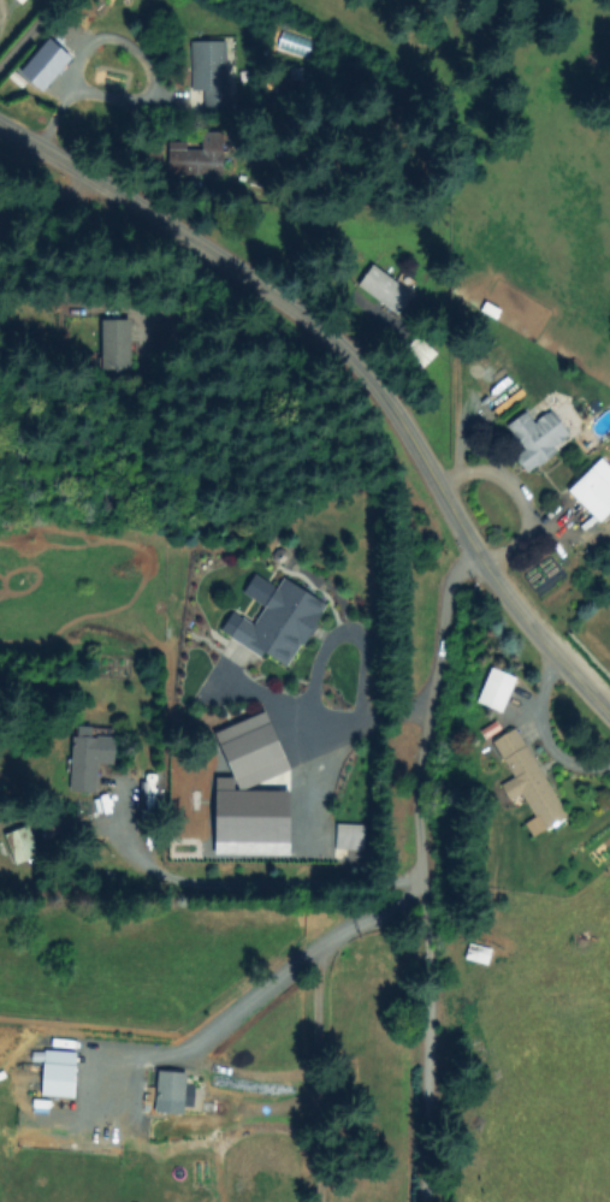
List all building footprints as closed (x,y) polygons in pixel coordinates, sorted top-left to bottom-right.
[(59,56),(49,38),(34,45),(45,64),(59,56)] [(190,110),(225,109),(224,42),(189,42),(190,110)] [(168,176),(221,177),(221,139),(168,139),(168,176)] [(414,292),(399,314),(359,285),(374,264),(414,292)] [(132,321),(131,367),(102,366),(105,320),(132,321)] [(440,354),(424,372),(402,351),(420,333),(440,354)] [(570,442),(551,411),(531,424),(525,413),(506,425),(523,451),(514,457),(523,471),(570,442)] [(609,510),(609,469),(601,460),(568,492),(598,522),(609,510)] [(285,661),(265,647),(261,652),(231,632),(243,612),(253,620),(284,574),(325,602),(285,661)] [(516,679),(503,711),(479,700),(493,668),(516,679)] [(292,769),(239,791),(215,733),(270,711),(292,769)] [(569,817),(537,836),(528,822),(538,817),(494,742),(517,729),(569,817)] [(117,738),(116,763),(99,762),(97,792),(70,791),(72,736),(117,738)] [(41,854),(19,865),(5,834),(28,824),(41,854)] [(492,949),(488,965),(464,959),(469,942),(492,949)] [(79,1052),(77,1097),(43,1095),(46,1049),(79,1052)] [(196,1086),(194,1106),(156,1101),(161,1071),(188,1074),(185,1085),(196,1086)]
